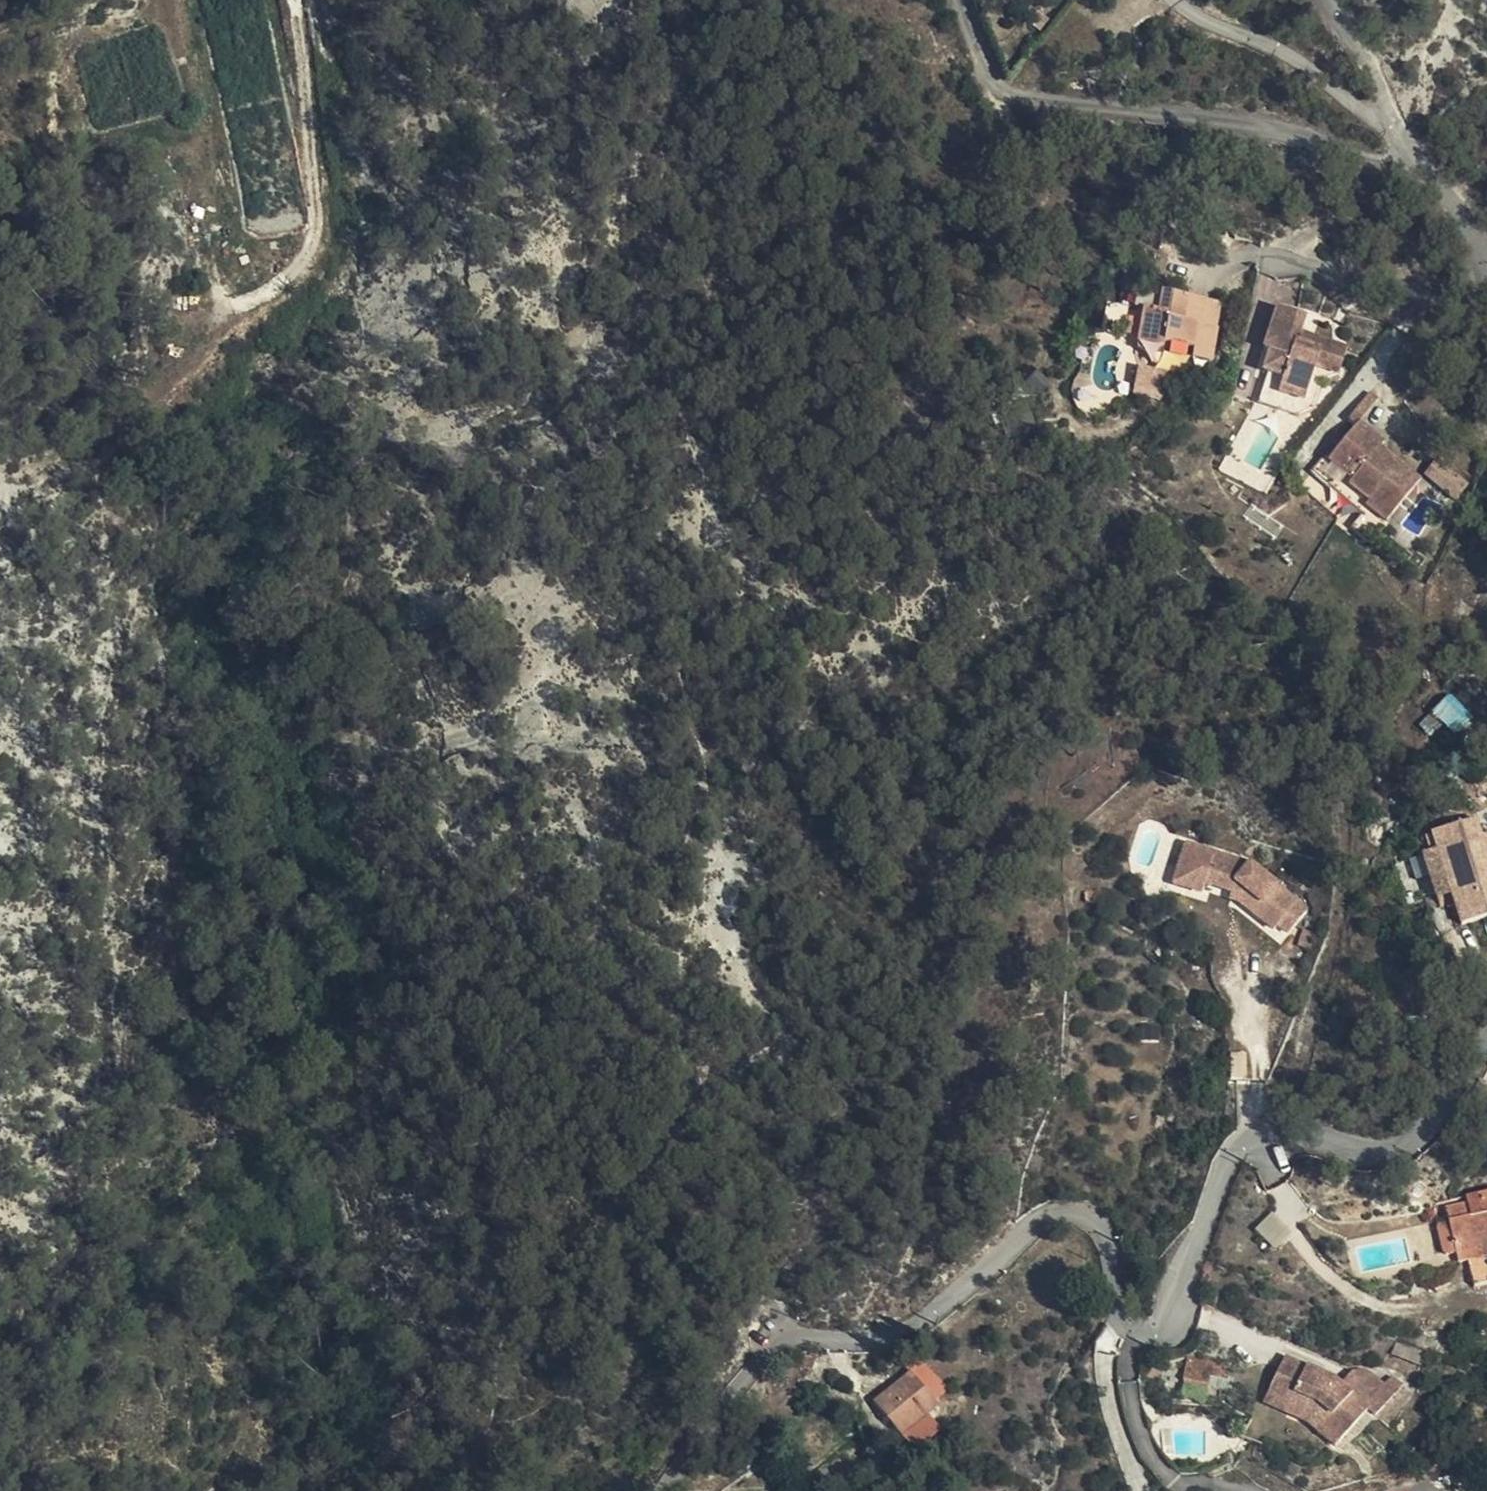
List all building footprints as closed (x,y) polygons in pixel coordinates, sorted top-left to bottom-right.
[(1177,347),(1184,295),(1162,291),(1158,311),(1145,310),(1140,346),(1165,350),(1166,344),(1177,347)] [(1191,296),(1184,295),(1177,347),(1196,350),(1195,360),(1216,363),(1220,326),(1188,323),(1191,296)] [(1223,302),(1191,296),(1188,323),(1220,326),(1223,302)] [(1277,306),(1275,309),(1301,339),(1326,362),(1326,369),(1328,370),(1335,344),(1301,331),(1305,315),(1277,306)] [(1301,339),(1275,309),(1264,348),(1271,351),(1265,372),(1285,378),(1280,393),(1309,402),(1318,366),(1326,369),(1326,362),(1301,339)] [(1349,349),(1335,344),(1328,370),(1341,374),(1349,349)] [(1185,400),(1188,372),(1140,367),(1137,395),(1185,400)] [(1259,384),(1277,392),(1283,380),(1264,372),(1259,384)] [(1361,420),(1364,423),(1376,406),(1367,398),(1351,418),(1358,425),(1361,420)] [(1327,452),(1328,482),(1381,527),(1420,479),(1374,440),(1378,436),(1364,423),(1361,420),(1358,425),(1336,452),(1331,447),(1327,452)] [(1314,470),(1328,482),(1327,452),(1314,470)] [(1426,474),(1458,496),(1467,483),(1435,460),(1426,474)] [(1421,498),(1436,511),(1444,501),(1429,488),(1421,498)] [(1486,921),(1486,831),(1480,834),(1475,819),(1433,833),(1441,859),(1426,864),(1440,904),(1456,898),(1466,928),(1486,921)] [(1251,859),(1188,840),(1175,883),(1203,892),(1206,882),(1234,891),(1232,898),(1242,902),(1275,927),(1278,923),(1290,932),(1310,906),(1251,859)] [(1144,1023),(1144,1037),(1161,1036),(1161,1022),(1144,1023)] [(1474,1095),(1486,1102),(1486,1074),(1474,1095)] [(1486,1258),(1486,1191),(1470,1195),(1471,1206),(1472,1217),(1449,1221),(1454,1249),(1471,1245),(1473,1256),(1467,1258),(1468,1268),(1486,1258)] [(1472,1217),(1471,1206),(1447,1212),(1449,1221),(1472,1217)] [(1292,1230),(1273,1212),(1257,1229),(1275,1247),(1292,1230)] [(1454,1249),(1449,1221),(1431,1224),(1436,1253),(1454,1249)] [(1456,1259),(1467,1258),(1473,1256),(1471,1245),(1454,1249),(1456,1259)] [(1468,1268),(1471,1284),(1486,1281),(1486,1258),(1468,1268)] [(1334,1374),(1289,1353),(1266,1403),(1309,1424),(1343,1452),(1370,1415),(1379,1420),(1407,1382),(1394,1372),(1387,1381),(1369,1369),(1361,1369),(1356,1371),(1345,1386),(1334,1374)] [(1204,1370),(1235,1376),(1238,1366),(1191,1357),(1187,1378),(1202,1381),(1204,1370)] [(901,1433),(941,1398),(915,1366),(873,1401),(901,1433)]
